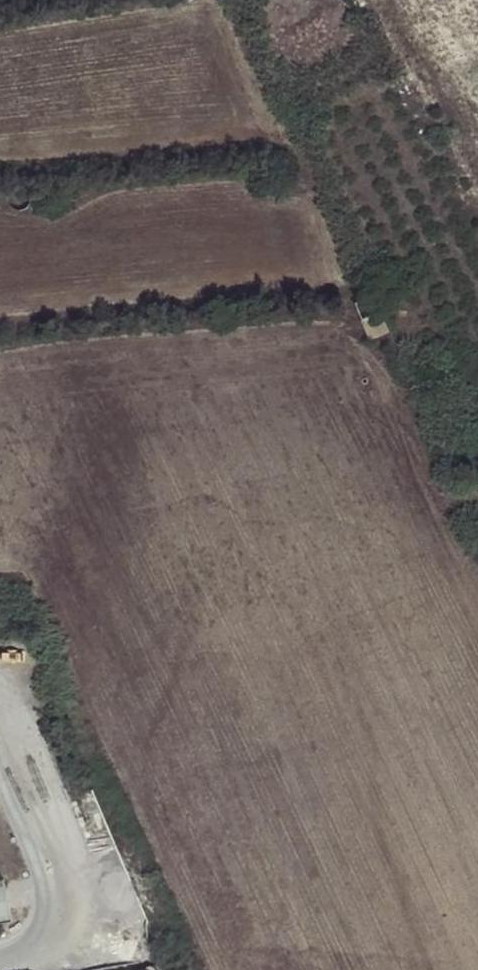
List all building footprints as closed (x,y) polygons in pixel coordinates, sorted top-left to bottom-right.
[(386,331),(372,298),(355,304),(370,337),(386,331)]
